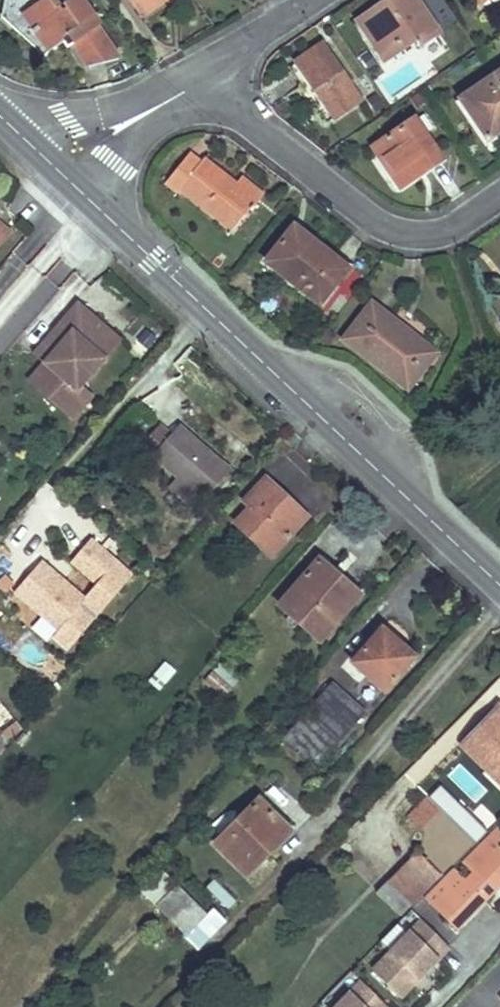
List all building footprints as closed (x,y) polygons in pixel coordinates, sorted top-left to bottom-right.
[(83,0),(66,0),(62,3),(65,8),(62,11),(55,0),(4,0),(0,15),(21,33),(22,32),(27,29),(27,30),(35,40),(36,42),(41,38),(42,38),(50,49),(62,41),(66,46),(73,42),(87,65),(118,57),(97,26),(99,25),(83,0)] [(140,15),(162,0),(130,0),(140,15)] [(437,31),(417,0),(391,0),(391,1),(359,23),(384,59),(415,38),(419,43),(437,31)] [(36,42),(35,40),(27,30),(27,29),(22,32),(21,33),(27,39),(33,44),(36,42)] [(50,49),(42,38),(41,38),(36,42),(33,44),(42,52),(44,53),(50,49)] [(360,100),(322,42),(296,60),(334,117),(360,100)] [(499,129),(499,71),(459,99),(486,138),(499,129)] [(442,159),(414,118),(372,146),(398,187),(442,159)] [(236,183),(205,157),(200,163),(188,153),(164,182),(176,193),(182,186),(232,228),(252,202),(234,186),(236,183)] [(262,193),(242,176),(236,183),(234,186),(252,202),(254,204),(255,203),(262,193)] [(12,232),(0,222),(0,246),(12,232)] [(315,241),(295,224),(292,228),(312,244),(315,241)] [(347,268),(315,241),(312,244),(292,228),(266,259),(318,303),(347,268)] [(407,388),(435,353),(408,331),(404,336),(393,328),(393,327),(397,322),(372,302),(343,338),(407,388)] [(80,305),(65,323),(83,339),(99,321),(80,305)] [(48,362),(33,380),(63,406),(81,386),(121,340),(99,321),(83,339),(65,323),(51,338),(61,347),(48,362)] [(404,336),(408,331),(397,322),(393,327),(393,328),(404,336)] [(142,330),(130,350),(143,358),(155,338),(142,330)] [(51,338),(38,353),(48,362),(61,347),(51,338)] [(92,395),(81,386),(63,406),(74,416),(92,395)] [(223,462),(180,425),(171,434),(159,424),(140,446),(176,477),(196,493),(222,463),(223,462)] [(196,493),(176,477),(169,486),(195,506),(224,473),(229,467),(223,462),(222,463),(196,493)] [(271,557),(308,518),(293,504),(279,490),(267,479),(245,501),(250,507),(235,522),(271,557)] [(334,572),(320,559),(320,560),(316,564),(318,566),(330,577),(331,576),(335,572),(334,572)] [(67,651),(132,577),(116,562),(84,599),(42,561),(33,570),(22,560),(2,584),(58,632),(53,638),(67,651)] [(322,642),(362,596),(335,572),(331,576),(330,577),(318,566),(316,564),(280,606),(291,615),(285,620),(292,626),(296,621),(322,642)] [(398,642),(382,627),(380,631),(383,634),(398,648),(398,647),(401,645),(398,642)] [(384,692),(415,657),(401,645),(398,647),(398,648),(383,634),(380,631),(351,662),(384,692)] [(160,690),(176,672),(166,663),(150,681),(160,690)] [(234,690),(216,674),(207,684),(225,700),(234,690)] [(319,767),(366,714),(332,683),(280,741),(305,764),(310,758),(319,767)] [(21,735),(8,707),(0,711),(0,730),(5,742),(21,735)] [(494,713),(492,710),(460,744),(486,770),(491,766),(492,766),(499,775),(499,719),(494,713)] [(25,745),(31,738),(26,734),(21,740),(25,745)] [(492,766),(491,766),(486,770),(487,771),(499,784),(499,775),(492,766)] [(268,846),(287,827),(288,826),(261,799),(216,844),(247,875),(273,850),(268,846)] [(423,824),(433,813),(424,806),(415,816),(423,824)] [(273,850),(293,830),(292,830),(288,826),(287,827),(268,846),(273,850)] [(499,883),(499,827),(465,863),(475,872),(492,890),(499,883)] [(400,917),(443,875),(418,850),(376,892),(400,917)] [(456,927),(482,900),(465,882),(452,869),(425,896),(456,927)] [(208,916),(178,884),(176,886),(162,872),(143,891),(187,936),(208,916)] [(492,890),(475,872),(465,882),(482,900),(492,890)] [(215,880),(205,888),(225,912),(235,903),(215,880)] [(425,972),(451,945),(424,919),(375,969),(402,996),(415,982),(423,974),(425,972)] [(425,972),(423,974),(415,982),(419,986),(429,976),(425,972)] [(390,1006),(363,979),(336,1006),(390,1006)]
